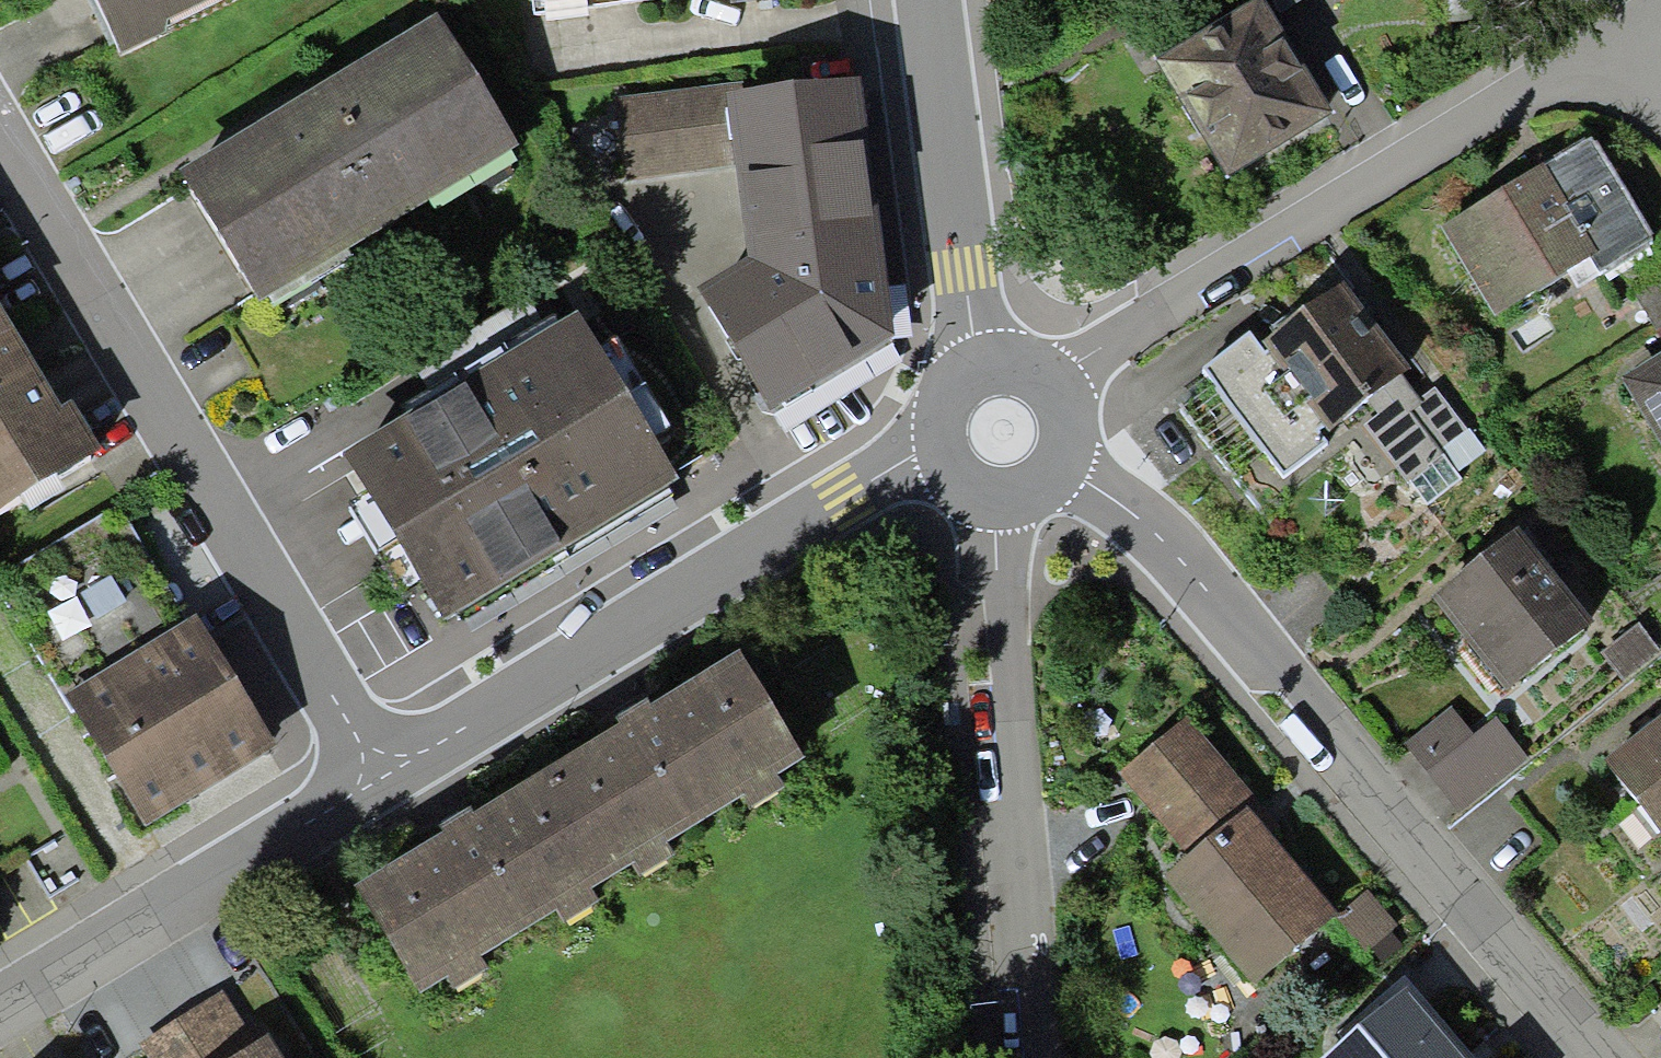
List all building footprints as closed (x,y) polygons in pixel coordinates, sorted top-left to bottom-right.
[(115,42),(163,20),(157,7),(171,0),(96,0),(115,42)] [(1319,100),(1267,10),(1285,0),(1133,0),(1131,2),(1220,157),(1319,100)] [(251,283),(503,131),(428,7),(175,159),(251,283)] [(662,291),(736,404),(882,324),(849,66),(618,99),(627,178),(735,171),(732,243),(662,291)] [(1493,309),(1640,222),(1585,131),(1438,217),(1493,309)] [(1394,474),(1466,424),(1424,365),(1408,377),(1337,276),(1209,366),(1280,467),(1354,416),(1394,474)] [(1645,291),(1660,316),(1660,280),(1645,291)] [(434,602),(667,466),(570,301),(337,437),(434,602)] [(101,449),(74,404),(61,411),(0,308),(0,509),(101,449)] [(1619,367),(1660,430),(1660,340),(1619,367)] [(276,751),(124,499),(0,572),(0,581),(148,827),(276,751)] [(1499,675),(1574,620),(1511,534),(1436,589),(1499,675)] [(763,751),(786,737),(727,640),(344,872),(404,971),(430,955),(440,972),(472,953),(461,934),(539,887),(550,905),(582,885),(571,867),(615,840),(626,857),(657,838),(647,822),(728,773),(740,793),(776,771),(763,751)] [(1660,831),(1660,700),(1594,751),(1657,834),(1660,831)] [(1458,803),(1527,754),(1496,710),(1472,727),(1455,704),(1410,736),(1458,803)] [(1252,990),(1337,920),(1251,816),(1263,806),(1190,717),(1121,774),(1190,858),(1161,881),(1252,990)] [(1487,1039),(1474,1050),(1408,971),(1335,1032),(1342,1040),(1320,1057),(1503,1057),(1487,1039)] [(230,981),(132,1041),(142,1057),(277,1057),(230,981)]
